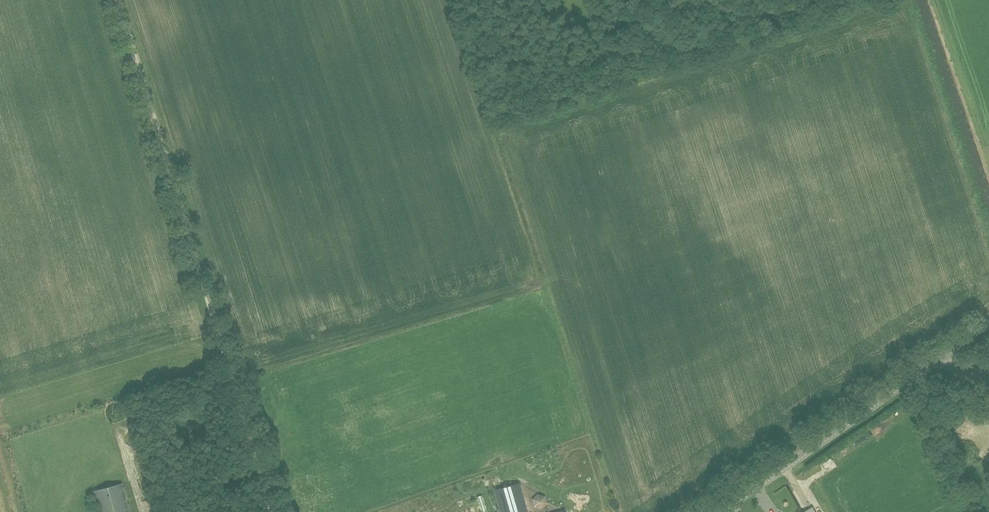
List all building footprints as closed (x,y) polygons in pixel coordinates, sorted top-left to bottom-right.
[(829,461),(835,471),(839,468),(833,458),(829,461)] [(123,483),(94,491),(100,511),(130,511),(123,483)] [(494,489),(500,511),(528,511),(520,483),(494,489)]
